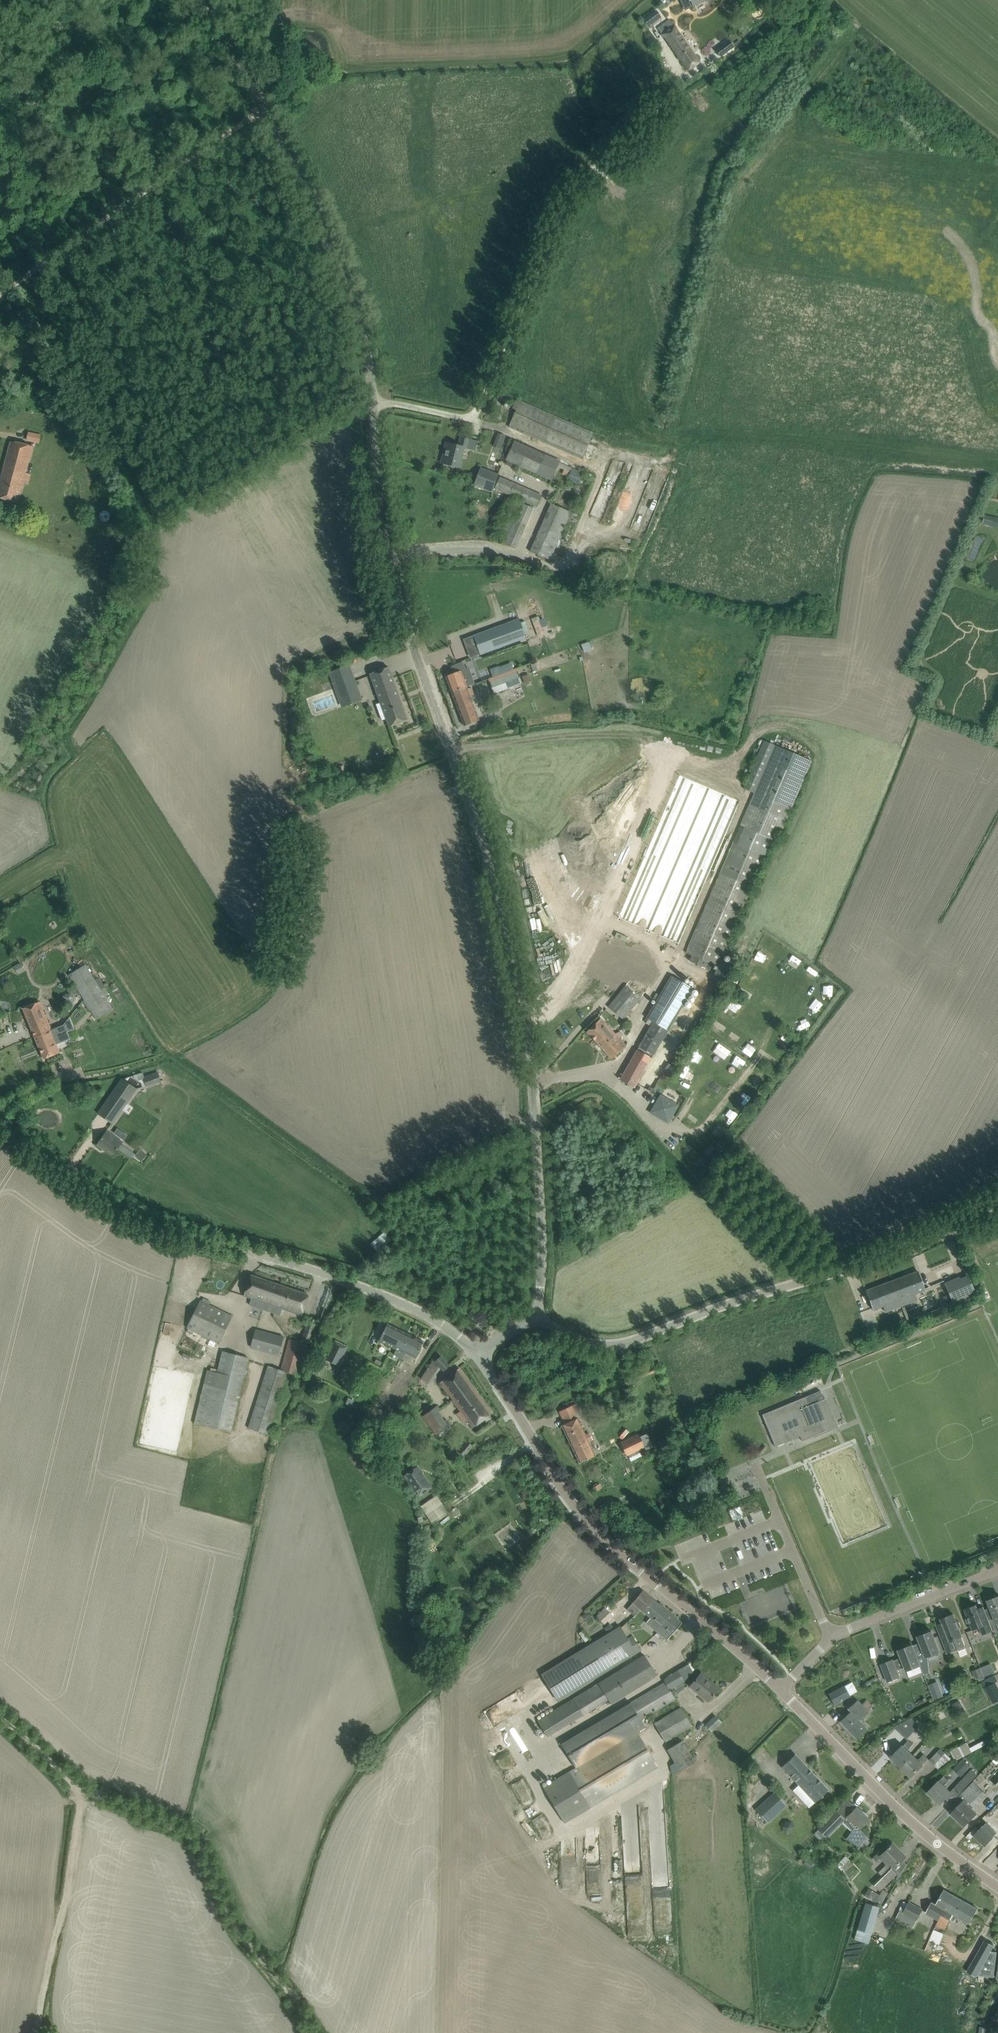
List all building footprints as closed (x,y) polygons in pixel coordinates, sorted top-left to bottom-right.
[(758,14),(759,6),(748,6),(747,13),(758,14)] [(657,28),(666,41),(688,71),(700,62),(670,20),(657,28)] [(593,433),(516,399),(512,408),(516,410),(509,427),(582,459),(593,433)] [(496,447),(504,450),(509,436),(501,433),(496,447)] [(463,448),(467,449),(475,451),(478,441),(470,439),(461,436),(458,446),(447,443),(442,463),(459,467),(463,448)] [(33,447),(11,441),(0,482),(0,498),(17,504),(33,447)] [(559,462),(524,445),(515,441),(506,460),(550,481),(559,462)] [(83,458),(88,446),(82,443),(77,455),(83,458)] [(499,474),(481,467),(474,486),(492,493),(499,474)] [(583,473),(573,468),(568,479),(578,484),(583,473)] [(500,477),(494,489),(537,507),(542,495),(500,477)] [(518,502),(504,543),(519,548),(533,507),(518,502)] [(550,560),(571,512),(551,503),(530,551),(550,560)] [(982,524),(992,527),(997,528),(997,518),(994,517),(984,515),(982,524)] [(480,655),(526,638),(519,619),(473,636),(480,655)] [(449,676),(446,677),(452,692),(467,687),(475,684),(469,668),(466,669),(463,662),(457,664),(452,666),(455,673),(449,676)] [(514,670),(511,662),(499,667),(502,674),(514,670)] [(340,700),(359,694),(349,667),(330,674),(340,700)] [(389,726),(407,720),(388,667),(370,674),(382,708),(378,709),(382,721),(386,719),(389,726)] [(489,682),(494,694),(513,687),(512,684),(517,682),(514,673),(489,682)] [(531,681),(529,674),(522,676),(525,683),(531,681)] [(464,726),(473,722),(479,720),(467,687),(452,692),(464,726)] [(779,736),(691,942),(698,945),(696,950),(712,957),(714,952),(723,956),(716,971),(731,977),(740,957),(725,950),(777,830),(782,832),(816,752),(779,736)] [(685,765),(624,907),(684,933),(745,790),(735,786),(739,778),(705,764),(702,772),(685,765)] [(17,972),(23,968),(21,963),(14,967),(17,972)] [(69,975),(84,999),(100,990),(85,965),(69,975)] [(634,1088),(655,1051),(693,989),(670,975),(646,1018),(653,1022),(620,1080),(634,1088)] [(113,1009),(100,990),(84,999),(97,1019),(113,1009)] [(77,998),(72,991),(64,996),(63,995),(63,998),(64,998),(71,1005),(77,998)] [(32,1005),(23,1009),(35,1037),(44,1059),(60,1052),(57,1043),(69,1038),(64,1025),(52,1031),(51,1030),(40,1002),(32,1005)] [(615,1034),(613,1032),(611,1029),(605,1023),(603,1025),(598,1021),(594,1025),(586,1032),(599,1045),(612,1059),(619,1052),(626,1046),(618,1037),(620,1036),(620,1037),(623,1034),(620,1031),(618,1033),(617,1032),(615,1034)] [(78,1048),(83,1061),(94,1057),(89,1043),(78,1048)] [(718,1052),(726,1058),(731,1052),(723,1046),(718,1052)] [(146,1086),(161,1082),(158,1072),(143,1077),(146,1086)] [(112,1124),(137,1089),(122,1078),(97,1114),(98,1114),(112,1124)] [(662,1100),(655,1111),(667,1118),(674,1107),(662,1100)] [(695,1127),(698,1119),(690,1115),(686,1123),(695,1127)] [(113,1134),(111,1137),(105,1133),(97,1145),(103,1149),(104,1148),(114,1155),(117,1149),(119,1146),(121,1144),(123,1141),(113,1134)] [(141,1161),(146,1155),(141,1150),(136,1155),(141,1161)] [(371,1243),(378,1251),(393,1238),(386,1230),(371,1243)] [(892,1281),(901,1306),(918,1300),(915,1294),(925,1290),(918,1271),(892,1281)] [(975,1293),(967,1273),(965,1274),(966,1276),(961,1279),(960,1277),(944,1283),(953,1303),(975,1293)] [(251,1275),(248,1284),(244,1296),(265,1303),(263,1309),(275,1313),(277,1307),(301,1315),(308,1294),(251,1275)] [(886,1312),(901,1306),(892,1281),(866,1291),(873,1310),(883,1306),(886,1312)] [(218,1343),(227,1325),(232,1316),(201,1300),(187,1328),(218,1343)] [(920,1310),(909,1314),(911,1320),(922,1316),(920,1310)] [(316,1321),(309,1318),(301,1340),(309,1343),(316,1321)] [(379,1340),(396,1348),(399,1344),(401,1345),(402,1342),(404,1343),(406,1339),(407,1339),(409,1335),(387,1324),(379,1340)] [(843,1331),(849,1345),(862,1339),(857,1326),(843,1331)] [(250,1348),(279,1355),(284,1336),(255,1329),(250,1348)] [(415,1358),(418,1351),(423,1342),(409,1335),(407,1339),(406,1339),(404,1343),(402,1342),(401,1345),(399,1344),(396,1348),(393,1354),(412,1363),(415,1358)] [(297,1375),(306,1344),(289,1339),(280,1370),(268,1366),(248,1429),(267,1435),(285,1381),(288,1382),(291,1373),(297,1375)] [(332,1347),(326,1360),(337,1365),(344,1353),(332,1347)] [(231,1433),(249,1358),(221,1351),(216,1373),(207,1370),(194,1424),(231,1433)] [(440,1356),(435,1361),(444,1371),(449,1366),(440,1356)] [(473,1427),(492,1413),(459,1368),(439,1382),(473,1427)] [(400,1381),(404,1383),(408,1377),(404,1374),(400,1381)] [(805,1397),(780,1407),(793,1439),(800,1436),(802,1441),(827,1430),(823,1420),(826,1419),(819,1401),(824,1399),(820,1390),(805,1397)] [(572,1406),(560,1412),(566,1423),(562,1425),(580,1463),(589,1458),(595,1455),(589,1442),(585,1434),(576,1415),(575,1412),(579,1410),(576,1404),(572,1406)] [(793,1439),(780,1407),(762,1415),(775,1447),(793,1439)] [(437,1434),(449,1427),(436,1408),(423,1417),(436,1435),(437,1434)] [(626,1456),(645,1447),(638,1434),(620,1443),(626,1456)] [(465,1453),(466,1454),(472,1446),(467,1442),(460,1449),(461,1450),(459,1452),(463,1456),(465,1453)] [(433,1488),(418,1466),(404,1476),(419,1498),(433,1488)] [(678,1489),(685,1485),(681,1479),(674,1484),(678,1489)] [(602,1487),(599,1483),(590,1490),(593,1493),(602,1487)] [(425,1504),(431,1512),(442,1504),(436,1496),(425,1504)] [(450,1514),(440,1520),(443,1524),(452,1518),(450,1514)] [(675,1630),(682,1623),(654,1600),(642,1590),(632,1603),(627,1609),(635,1616),(640,1609),(644,1612),(650,1617),(661,1627),(656,1632),(659,1634),(660,1634),(666,1639),(670,1634),(671,1635),(675,1630)] [(985,1610),(986,1614),(989,1620),(995,1618),(995,1619),(996,1621),(997,1623),(997,1622),(997,1597),(997,1595),(990,1597),(990,1600),(988,1601),(990,1607),(985,1610)] [(984,1607),(978,1609),(976,1605),(965,1610),(968,1617),(966,1618),(966,1619),(967,1623),(969,1624),(970,1623),(973,1630),(979,1628),(982,1635),(993,1631),(986,1614),(984,1607)] [(604,1608),(596,1616),(605,1625),(613,1616),(604,1608)] [(587,1612),(582,1616),(587,1622),(592,1617),(587,1612)] [(958,1622),(957,1622),(953,1614),(941,1619),(942,1623),(936,1625),(947,1653),(957,1649),(958,1652),(966,1648),(962,1637),(959,1628),(960,1628),(961,1626),(959,1622),(958,1622)] [(610,1634),(615,1629),(609,1623),(604,1628),(610,1634)] [(542,1676),(556,1700),(640,1649),(633,1637),(628,1640),(620,1628),(542,1676)] [(932,1631),(929,1632),(928,1630),(920,1634),(921,1636),(918,1637),(920,1643),(913,1646),(914,1649),(914,1648),(918,1659),(920,1666),(923,1673),(924,1675),(930,1673),(929,1663),(928,1656),(940,1652),(932,1631)] [(913,1645),(910,1646),(909,1644),(903,1647),(903,1649),(899,1650),(901,1658),(894,1661),(893,1660),(881,1664),(888,1682),(900,1677),(898,1673),(897,1670),(905,1667),(907,1672),(920,1666),(918,1659),(914,1648),(914,1649),(913,1646),(913,1645)] [(657,1676),(654,1671),(644,1655),(598,1683),(608,1699),(611,1704),(657,1676)] [(991,1664),(981,1668),(984,1676),(985,1679),(995,1674),(991,1664)] [(981,1668),(972,1671),(975,1679),(984,1676),(981,1668)] [(675,1698),(670,1690),(684,1681),(678,1670),(663,1679),(665,1682),(594,1724),(561,1744),(576,1768),(543,1788),(564,1824),(658,1768),(637,1733),(645,1728),(640,1719),(675,1698)] [(708,1701),(712,1696),(719,1688),(711,1682),(710,1683),(700,1674),(690,1686),(708,1701)] [(876,1678),(863,1685),(864,1688),(878,1681),(876,1678)] [(938,1682),(928,1686),(934,1701),(944,1697),(938,1682)] [(985,1688),(991,1700),(992,1699),(997,1696),(997,1686),(996,1682),(985,1688)] [(844,1685),(828,1694),(834,1705),(850,1696),(844,1685)] [(856,1739),(864,1732),(867,1729),(859,1720),(868,1712),(867,1711),(872,1706),(866,1700),(861,1705),(857,1700),(848,1708),(850,1711),(840,1722),(856,1739)] [(959,1700),(952,1704),(955,1710),(962,1706),(959,1700)] [(664,1741),(671,1738),(691,1726),(681,1708),(660,1720),(654,1724),(664,1741)] [(705,1725),(711,1731),(712,1732),(722,1723),(714,1715),(705,1725)] [(920,1725),(912,1718),(894,1727),(907,1739),(920,1725)] [(983,1740),(970,1748),(972,1752),(985,1744),(983,1740)] [(695,1762),(691,1754),(682,1741),(666,1750),(674,1763),(679,1772),(695,1762)] [(891,1758),(901,1768),(912,1756),(907,1751),(912,1745),(908,1741),(891,1758)] [(967,1742),(950,1751),(956,1761),(972,1752),(970,1748),(967,1742)] [(940,1770),(953,1760),(940,1749),(929,1761),(940,1770)] [(782,1766),(799,1785),(793,1790),(809,1807),(815,1802),(828,1790),(795,1754),(782,1766)] [(912,1756),(901,1768),(911,1777),(928,1759),(923,1755),(918,1761),(912,1756)] [(965,1773),(971,1767),(963,1759),(957,1765),(965,1773)] [(971,1770),(956,1787),(961,1792),(977,1775),(971,1770)] [(948,1782),(950,1780),(945,1775),(942,1778),(935,1785),(929,1792),(941,1804),(945,1799),(950,1793),(943,1787),(948,1782)] [(964,1793),(962,1795),(973,1806),(974,1807),(986,1795),(974,1783),(964,1793)] [(774,1792),(755,1809),(767,1823),(786,1805),(774,1792)] [(962,1793),(951,1804),(956,1809),(952,1813),(964,1826),(977,1813),(971,1808),(973,1806),(962,1795),(964,1793),(963,1792),(962,1793)] [(858,1847),(861,1844),(867,1836),(859,1828),(868,1820),(862,1813),(863,1811),(852,1803),(846,1812),(845,1814),(838,1807),(838,1808),(839,1808),(832,1815),(817,1829),(825,1836),(825,1837),(844,1819),(844,1820),(847,1817),(855,1826),(846,1839),(858,1847)] [(986,1823),(975,1835),(986,1846),(997,1833),(986,1823)] [(821,1840),(825,1836),(817,1829),(814,1833),(821,1840)] [(897,1852),(898,1850),(892,1844),(890,1846),(889,1846),(887,1848),(888,1848),(881,1855),(879,1857),(880,1858),(886,1865),(878,1872),(883,1877),(874,1886),(879,1890),(889,1881),(896,1874),(891,1869),(893,1868),(903,1858),(897,1852)] [(589,1860),(589,1877),(600,1877),(599,1860),(589,1860)] [(881,1905),(888,1892),(889,1889),(886,1888),(884,1890),(883,1889),(879,1895),(868,1888),(864,1895),(881,1905)] [(978,1909),(961,1899),(944,1890),(937,1905),(932,1902),(927,1911),(927,1913),(939,1920),(935,1926),(944,1931),(953,1914),(969,1923),(973,1917),(978,1909)] [(871,1934),(879,1906),(865,1902),(857,1930),(871,1934)] [(917,1920),(922,1910),(909,1903),(903,1913),(917,1920)] [(985,1940),(967,1972),(977,1977),(978,1975),(994,1977),(997,1952),(991,1951),(994,1945),(985,1940)]
